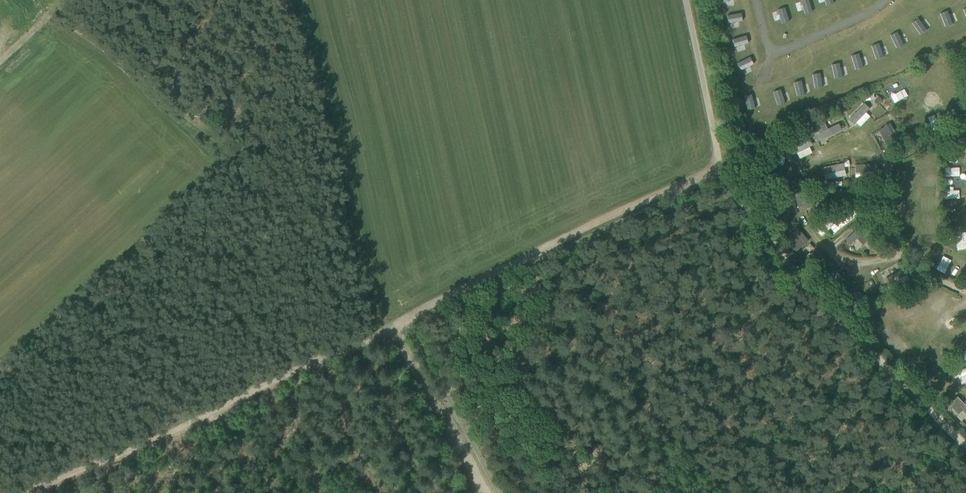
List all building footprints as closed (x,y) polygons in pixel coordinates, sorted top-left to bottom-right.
[(937,61),(932,63),(936,73),(941,71),(937,61)] [(919,86),(927,83),(923,72),(915,75),(919,86)] [(893,104),(903,99),(900,91),(889,95),(893,104)] [(864,111),(868,108),(862,102),(848,118),(859,128),(870,117),(864,111)] [(824,120),(815,124),(818,131),(814,133),(817,141),(841,130),(837,122),(827,127),(824,120)] [(789,145),(792,154),(797,152),(799,158),(811,154),(808,146),(810,145),(804,129),(794,132),(797,143),(789,145)] [(822,166),(824,179),(852,175),(850,161),(822,166)] [(957,175),(945,175),(945,184),(957,184),(957,175)] [(776,195),(771,199),(783,214),(788,210),(776,195)] [(960,195),(945,196),(945,204),(961,203),(960,195)] [(823,219),(831,233),(851,223),(843,209),(823,219)] [(795,252),(810,241),(798,227),(784,237),(795,252)] [(847,242),(855,238),(853,233),(845,238),(847,242)] [(817,268),(825,258),(813,249),(806,259),(817,268)] [(930,299),(941,305),(945,295),(934,290),(930,299)] [(961,385),(965,382),(965,366),(955,371),(961,385)]
